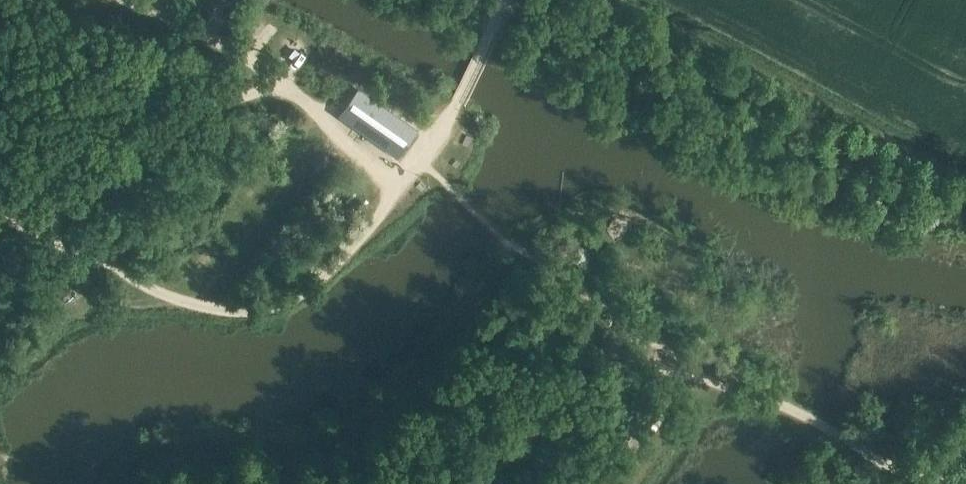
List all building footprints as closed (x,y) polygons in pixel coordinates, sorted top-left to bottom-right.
[(360,94),(346,115),(389,145),(404,124),(360,94)]
